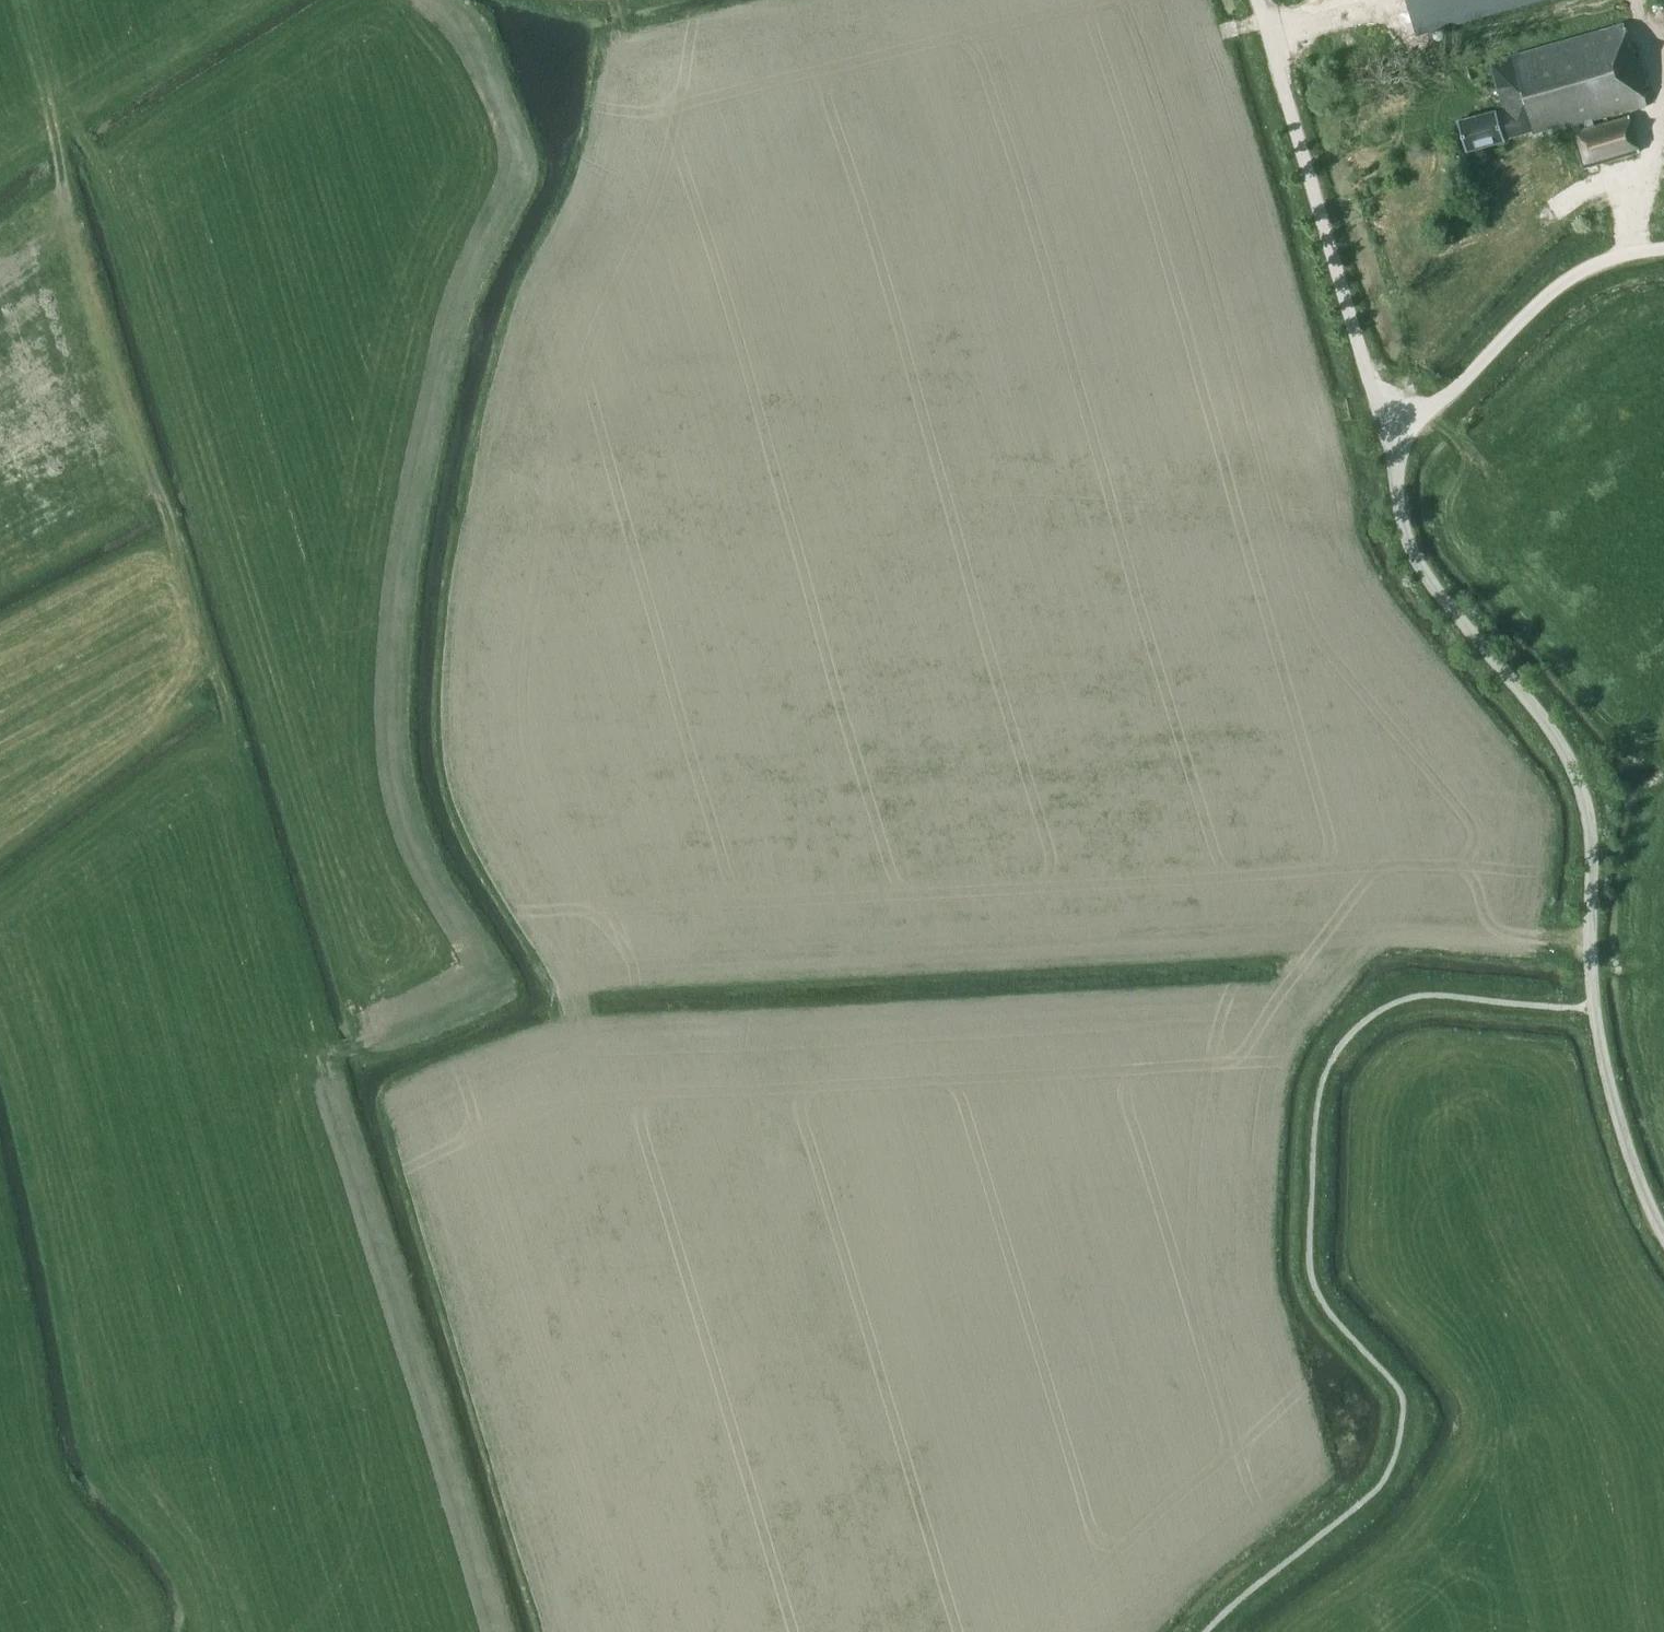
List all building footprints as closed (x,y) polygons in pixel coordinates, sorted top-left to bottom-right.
[(1417,35),(1540,0),(1407,0),(1417,35)] [(1624,26),(1490,63),(1504,111),(1497,113),(1497,111),(1459,122),(1467,152),(1505,141),(1505,139),(1531,132),(1533,138),(1584,123),(1585,128),(1573,132),(1583,169),(1640,153),(1629,116),(1594,126),(1593,121),(1647,106),(1624,26)]
